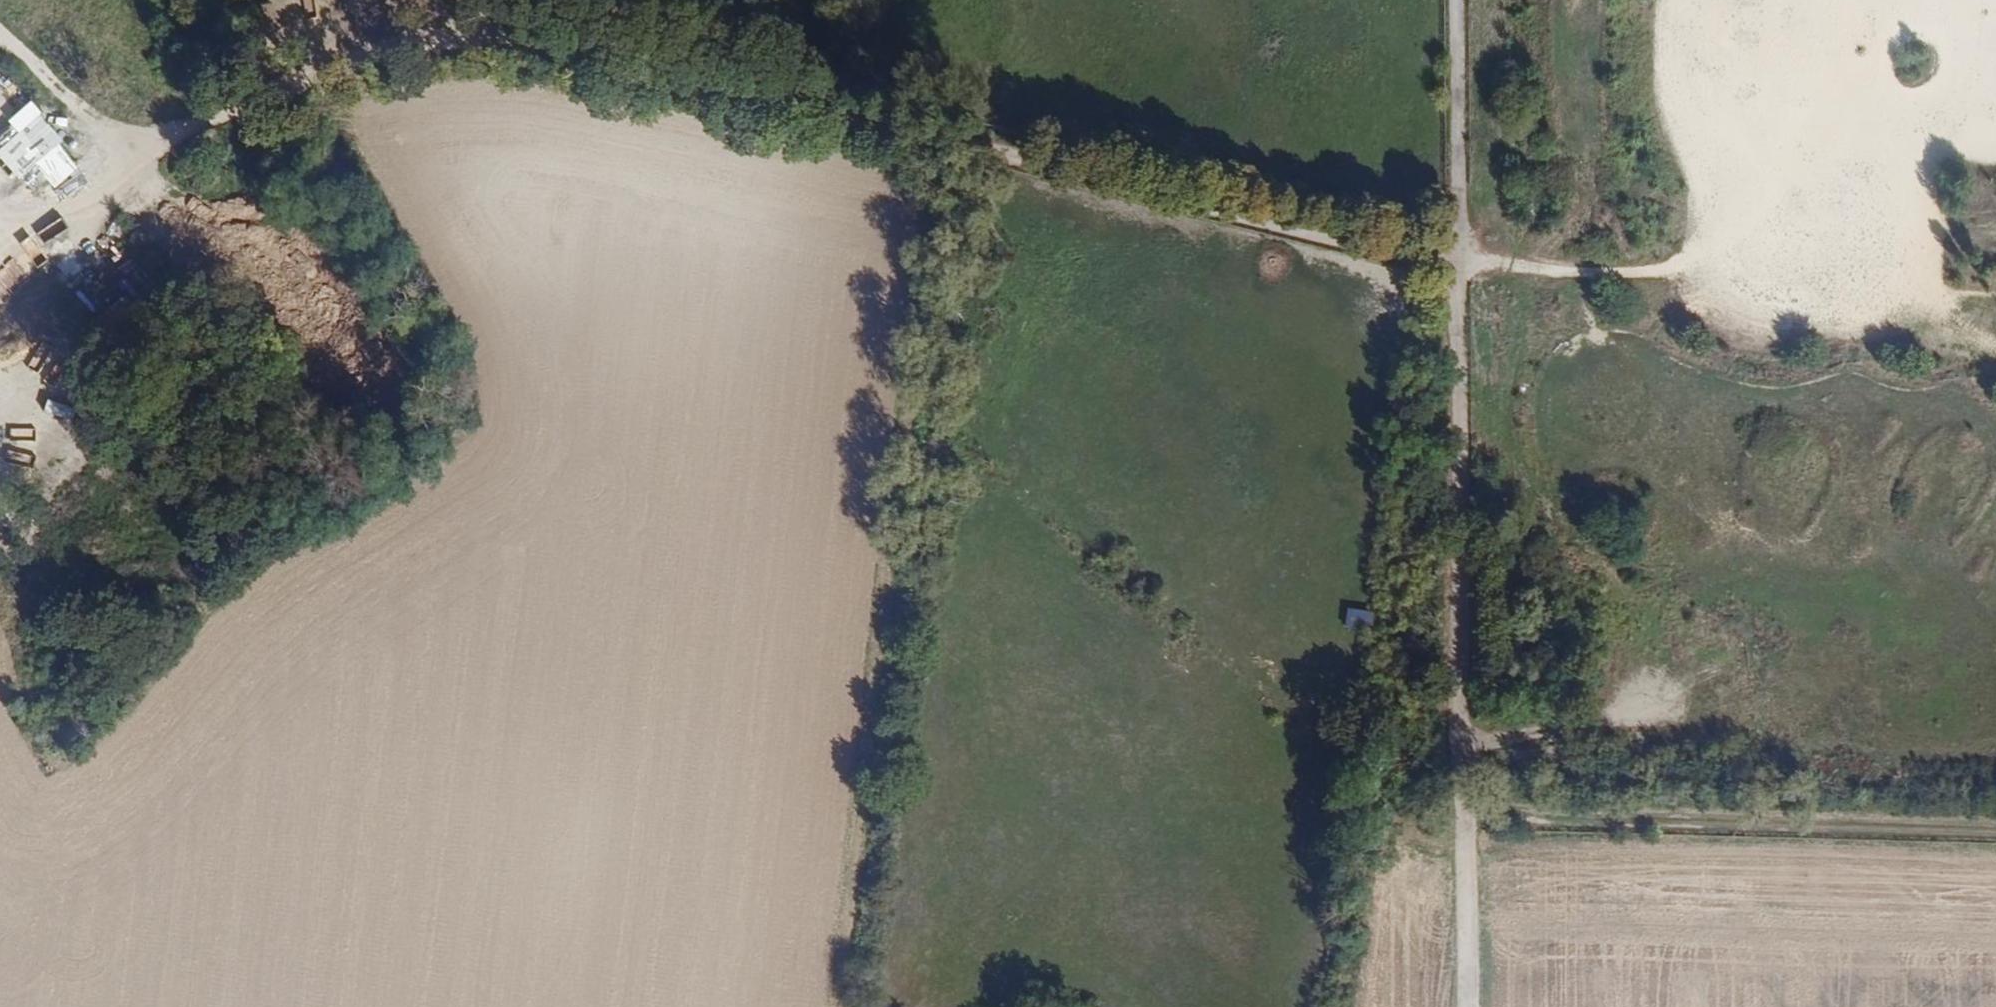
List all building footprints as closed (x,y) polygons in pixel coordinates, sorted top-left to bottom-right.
[(28,126),(8,103),(0,110),(0,142),(5,148),(31,125),(47,145),(54,139),(36,119),(28,126)] [(60,142),(20,172),(40,198),(54,188),(63,201),(89,181),(60,142)] [(1349,608),(1347,628),(1374,631),(1376,610),(1349,608)]
